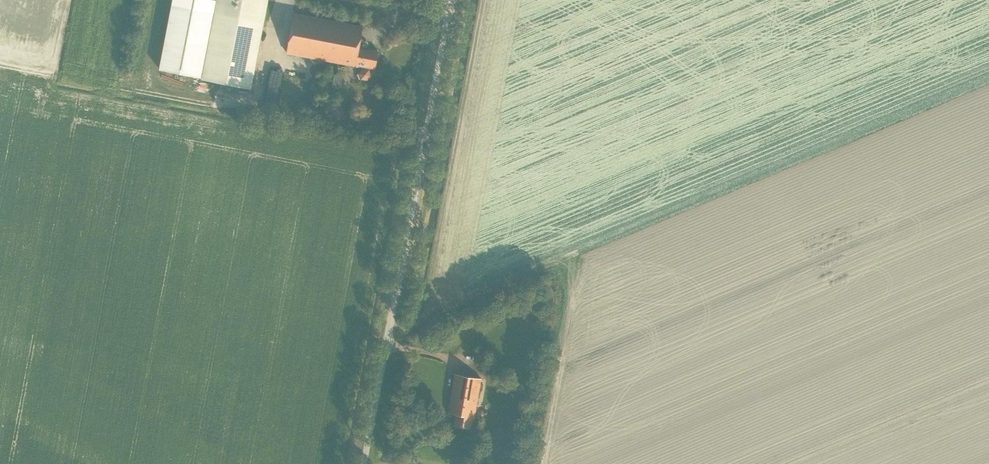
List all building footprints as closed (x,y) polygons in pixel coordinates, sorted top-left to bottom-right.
[(159,71),(251,89),(269,0),(173,0),(159,71)] [(378,51),(359,47),(363,26),(294,13),(287,53),(356,66),(357,65),(364,66),(363,68),(359,73),(362,79),(368,80),(371,76),(369,69),(370,67),(375,69),(378,51)] [(328,85),(337,85),(338,73),(329,72),(328,85)] [(454,426),(471,429),(473,420),(474,421),(482,379),(455,374),(447,413),(456,415),(454,426)] [(520,400),(518,410),(525,411),(527,401),(520,400)]
